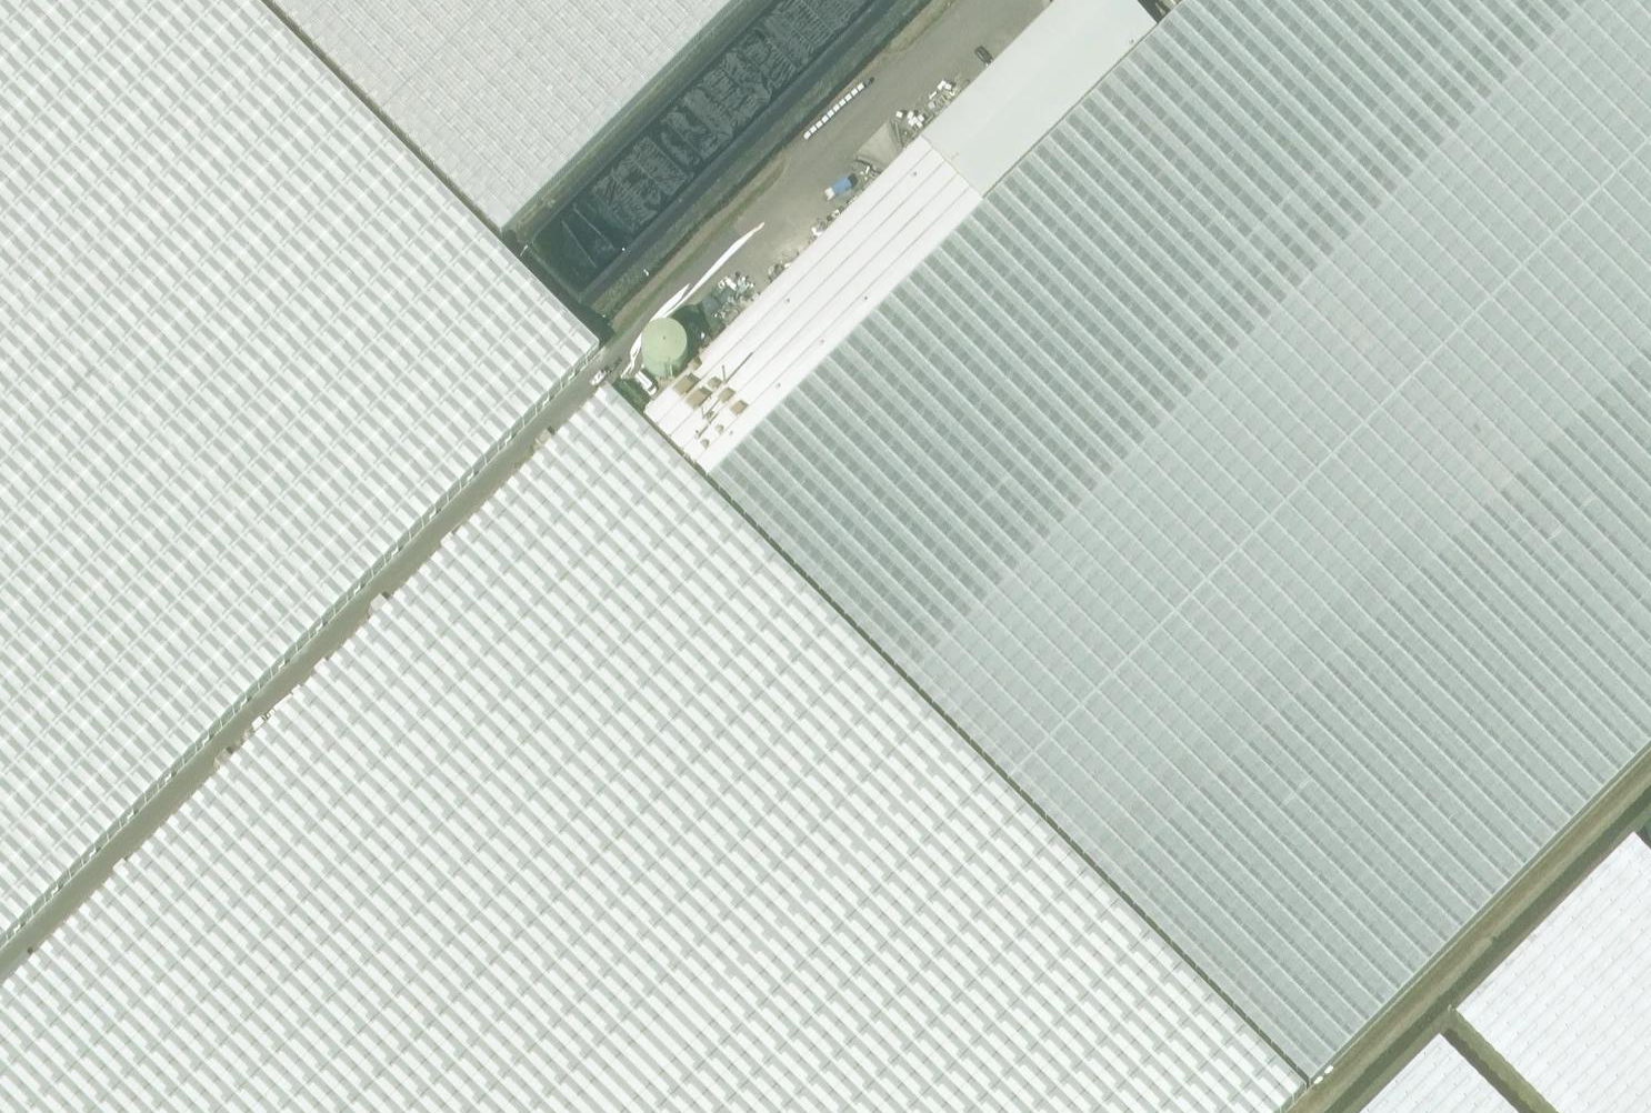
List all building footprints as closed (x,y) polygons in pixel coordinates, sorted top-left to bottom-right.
[(599,351),(581,333),(249,0),(0,0),(0,948),(599,351)] [(502,237),(742,0),(266,0),(502,237)] [(891,172),(645,417),(1311,1085),(1650,746),(1650,0),(1190,0),(1158,32),(1126,0),(1064,0),(891,172)] [(643,353),(642,357),(643,360),(643,364),(645,367),(647,370),(649,373),(652,375),(655,377),(658,378),(661,379),(665,380),(668,379),(672,379),(675,377),(678,375),(681,373),(683,370),(685,367),(687,364),(688,361),(688,357),(688,353),(687,350),(685,347),(684,344),(681,341),(679,338),(675,337),(672,335),(669,334),(665,334),(661,334),(658,335),(655,337),(651,338),(649,341),(646,344),(645,347),(643,350),(643,353)] [(1306,1090),(608,390),(0,996),(0,1112),(1283,1112),(1306,1090)] [(546,432),(536,441),(540,445),(544,449),(554,439),(550,436),(546,432)] [(450,534),(441,543),(445,547),(454,538),(450,534)] [(380,596),(371,606),(375,610),(379,614),(388,604),(385,600),(380,596)] [(324,660),(315,669),(319,673),(328,664),(324,660)] [(225,751),(216,761),(219,765),(223,769),(233,759),(229,755),(225,751)] [(1634,839),(1455,1018),(1465,1027),(1550,1112),(1650,1112),(1650,856),(1634,839)] [(123,860),(113,869),(118,874),(127,865),(123,860)] [(1449,1052),(1438,1041),(1366,1112),(1511,1112),(1449,1052)]
